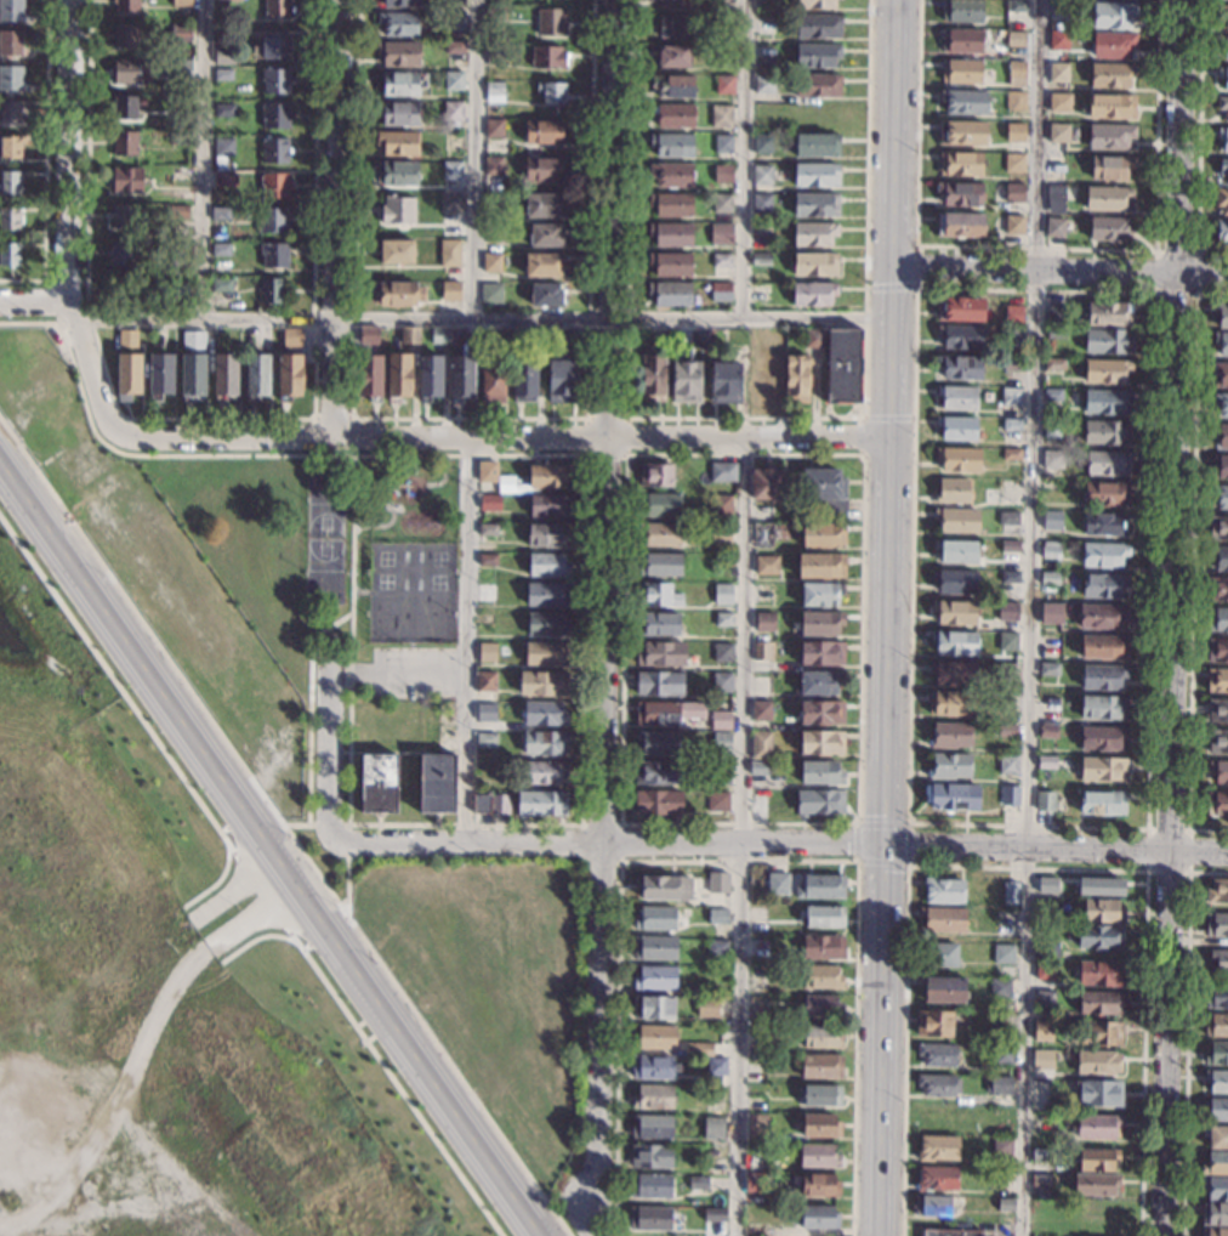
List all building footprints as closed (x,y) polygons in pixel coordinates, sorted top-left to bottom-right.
[(21,21),(0,20),(0,0),(22,0),(21,21)] [(114,11),(114,0),(137,0),(136,12),(114,11)] [(262,17),(263,0),(289,0),(289,7),(291,7),(291,15),(268,15),(268,17),(262,17)] [(656,2),(656,0),(697,0),(697,7),(688,7),(688,10),(659,8),(659,2),(656,2)] [(796,8),(796,0),(832,0),(832,10),(796,8)] [(943,23),(943,0),(982,0),(982,23),(943,23)] [(1025,12),(1005,12),(1006,0),(1025,0),(1025,12)] [(1069,21),(1050,19),(1050,1),(1068,1),(1069,21)] [(1136,18),(1131,18),(1130,30),(1092,29),(1093,4),(1137,5),(1136,18)] [(1222,6),(1227,6),(1227,29),(1227,18),(1223,18),(1220,16),(1220,10),(1222,6)] [(565,23),(563,23),(563,25),(562,25),(562,35),(535,34),(536,7),(567,7),(565,23)] [(416,19),(423,19),(423,28),(417,28),(416,36),(382,35),(382,24),(377,24),(377,13),(416,13),(416,19)] [(464,32),(444,32),(445,13),(464,13),(464,32)] [(686,38),(659,36),(659,16),(661,16),(686,17),(686,38)] [(732,29),(711,29),(712,16),(733,16),(732,29)] [(840,39),(796,38),(796,16),(841,17),(840,39)] [(189,42),(170,42),(170,24),(175,24),(189,24),(189,42)] [(136,49),(113,47),(114,25),(136,25),(136,49)] [(982,53),(942,53),(942,30),(982,30),(982,53)] [(1010,30),(1010,32),(1025,33),(1025,47),(1006,47),(1006,39),(997,39),(997,30),(1010,30)] [(19,56),(0,56),(0,32),(21,33),(19,56)] [(1069,32),(1068,50),(1050,50),(1050,32),(1069,32)] [(1136,46),(1131,46),(1130,59),(1092,58),(1092,33),(1136,33),(1136,46)] [(288,61),(251,59),(251,46),(261,46),(261,35),(288,35),(288,61)] [(1218,36),(1227,37),(1227,61),(1226,61),(1226,49),(1218,49),(1218,36)] [(420,44),(420,68),(381,67),(381,64),(377,64),(377,57),(376,57),(376,53),(374,53),(374,45),(376,45),(376,42),(420,44)] [(462,55),(444,55),(445,42),(451,42),(464,42),(462,55)] [(487,46),(502,46),(501,64),(485,64),(487,46)] [(558,51),(564,51),(563,68),(531,68),(531,46),(559,47),(558,51)] [(687,68),(658,67),(658,52),(661,52),(661,46),(688,47),(687,68)] [(733,64),(714,63),(715,46),(733,47),(733,64)] [(838,59),(834,59),(834,68),(795,67),(795,62),(794,62),(794,55),(795,55),(795,46),(840,47),(838,59)] [(233,64),(214,64),(214,47),(233,47),(233,64)] [(136,84),(114,83),(114,61),(137,61),(136,84)] [(191,84),(172,84),(172,61),(191,61),(191,84)] [(980,84),(940,84),(942,61),(980,61),(982,61),(980,84)] [(1025,62),(1024,87),(1007,87),(1008,61),(1025,62)] [(1068,83),(1048,83),(1050,63),(1068,63),(1068,83)] [(1136,78),(1130,78),(1128,89),(1090,87),(1091,64),(1136,64),(1136,78)] [(24,90),(0,90),(0,67),(21,68),(19,83),(24,83),(24,90)] [(1218,68),(1227,68),(1227,91),(1224,91),(1224,78),(1218,78),(1218,68)] [(286,78),(291,78),(291,86),(288,86),(288,95),(262,93),(262,80),(261,80),(261,69),(286,70),(286,78)] [(231,81),(212,80),(212,70),(216,70),(231,70),(231,81)] [(425,73),(423,90),(419,90),(419,96),(381,95),(381,72),(425,73)] [(462,91),(444,91),(444,72),(462,73),(462,91)] [(692,98),(656,97),(656,90),(649,90),(650,75),(692,76),(692,98)] [(838,97),(834,97),(834,100),(794,98),(795,75),(838,76),(838,97)] [(733,95),(714,95),(714,76),(733,76),(733,95)] [(772,95),(755,95),(755,76),(773,78),(772,95)] [(501,103),(484,103),(485,83),(501,83),(501,103)] [(562,85),(561,104),(541,104),(541,92),(535,92),(535,84),(562,85)] [(985,115),(945,114),(946,102),(940,102),(940,91),(987,91),(985,115)] [(1025,110),(1006,110),(1006,92),(1025,92),(1025,110)] [(1070,112),(1048,112),(1048,93),(1070,93),(1070,112)] [(1135,120),(1090,119),(1090,95),(1091,95),(1136,95),(1135,120)] [(135,119),(113,119),(113,112),(109,112),(110,103),(113,103),(113,96),(136,96),(135,119)] [(1217,97),(1227,97),(1227,123),(1223,123),(1223,109),(1217,109),(1217,97)] [(18,125),(0,125),(0,101),(23,101),(22,108),(19,108),(18,125)] [(419,103),(417,126),(381,126),(381,102),(419,103)] [(462,121),(442,120),(443,103),(461,103),(462,103),(462,121)] [(233,117),(214,117),(214,104),(233,106),(233,117)] [(288,112),(291,112),(291,121),(286,121),(286,129),(261,129),(261,117),(260,115),(260,104),(288,104),(288,112)] [(693,104),(693,129),(656,127),(658,114),(650,114),(650,108),(656,108),(656,104),(693,104)] [(729,106),(729,127),(710,127),(710,106),(729,106)] [(501,138),(484,137),(484,119),(501,119),(501,138)] [(561,144),(524,143),(525,120),(561,121),(561,144)] [(985,146),(940,146),(940,123),(985,123),(985,146)] [(1024,141),(1006,141),(1006,124),(1024,124),(1024,141)] [(1068,143),(1048,143),(1048,124),(1051,124),(1069,124),(1068,143)] [(1135,138),(1127,138),(1127,151),(1090,149),(1090,125),(1136,126),(1135,138)] [(1217,127),(1227,128),(1227,153),(1223,153),(1224,141),(1217,141),(1217,127)] [(135,147),(138,147),(137,153),(135,153),(135,155),(112,155),(112,146),(110,146),(110,140),(112,141),(113,132),(135,132),(135,147)] [(417,157),(381,155),(381,146),(375,146),(376,132),(419,134),(417,157)] [(186,144),(169,144),(169,134),(186,135),(186,144)] [(19,158),(0,158),(0,135),(24,136),(24,143),(19,143),(19,158)] [(693,136),(692,158),(655,158),(655,149),(649,149),(649,135),(693,136)] [(771,154),(752,154),(752,135),(771,135),(771,154)] [(837,158),(794,157),(795,135),(837,136),(837,158)] [(730,154),(715,154),(715,136),(730,136),(730,154)] [(231,157),(211,155),(212,140),(232,140),(231,157)] [(285,148),(289,148),(289,157),(288,157),(288,164),(261,163),(261,152),(260,152),(260,140),(285,140),(285,148)] [(982,153),(982,176),(939,175),(939,152),(982,153)] [(1024,155),(1023,174),(1004,172),(1005,154),(1024,155)] [(1133,170),(1126,170),(1126,181),(1091,180),(1092,155),(1133,157),(1133,170)] [(501,176),(483,175),(484,158),(502,159),(501,176)] [(559,182),(524,182),(524,159),(561,159),(559,182)] [(1220,160),(1227,160),(1227,183),(1224,183),(1224,177),(1220,177),(1220,160)] [(460,181),(442,181),(442,161),(461,163),(460,181)] [(416,186),(380,186),(380,183),(374,183),(374,163),(416,164),(416,186)] [(690,188),(654,187),(655,178),(648,178),(648,164),(690,165),(690,188)] [(730,183),(712,183),(712,165),(730,166),(730,183)] [(838,187),(795,186),(795,165),(838,166),(838,187)] [(771,186),(752,185),(752,166),(771,168),(771,186)] [(136,192),(110,191),(112,168),(135,169),(136,169),(136,192)] [(19,194),(0,194),(0,171),(21,172),(19,194)] [(234,187),(212,187),(214,174),(218,174),(234,175),(234,187)] [(285,181),(290,182),(290,189),(286,189),(286,198),(257,197),(258,176),(260,176),(260,174),(285,175),(285,181)] [(982,206),(942,206),(943,194),(937,194),(937,182),(982,182),(982,206)] [(1024,186),(1024,203),(1005,203),(1005,186),(1024,186)] [(1064,202),(1063,202),(1063,214),(1047,212),(1047,202),(1046,202),(1046,186),(1064,186),(1064,202)] [(1132,212),(1086,211),(1086,187),(1088,187),(1133,188),(1132,212)] [(1216,189),(1227,190),(1227,215),(1222,215),(1222,208),(1215,208),(1216,189)] [(461,212),(439,212),(440,192),(444,192),(461,192),(461,212)] [(501,215),(482,214),(483,194),(501,194),(501,215)] [(690,217),(655,217),(655,208),(648,208),(649,194),(692,195),(690,217)] [(393,198),(413,198),(411,225),(380,223),(381,206),(383,206),(383,195),(393,195),(393,198)] [(563,217),(525,216),(525,195),(564,195),(563,217)] [(729,214),(711,214),(711,195),(729,195),(729,214)] [(771,214),(752,212),(752,195),(754,195),(771,195),(771,214)] [(837,217),(794,216),(794,195),(837,197),(837,217)] [(135,229),(109,229),(109,205),(135,205),(135,229)] [(187,206),(187,219),(167,217),(167,205),(187,206)] [(17,231),(0,231),(0,208),(17,208),(17,231)] [(227,221),(210,221),(210,208),(227,208),(227,221)] [(285,234),(256,233),(257,209),(279,210),(279,208),(286,208),(285,234)] [(983,238),(943,237),(943,236),(938,236),(938,215),(943,215),(943,214),(983,215),(983,238)] [(1024,234),(1005,234),(1005,216),(1024,216),(1024,234)] [(1127,228),(1131,228),(1131,243),(1107,243),(1107,240),(1090,239),(1091,217),(1128,217),(1127,228)] [(1064,239),(1046,239),(1046,220),(1064,220),(1064,239)] [(1216,220),(1227,220),(1227,247),(1220,246),(1220,243),(1215,243),(1216,220)] [(501,242),(484,242),(484,225),(502,225),(501,242)] [(690,246),(654,246),(654,239),(648,239),(648,225),(692,226),(690,246)] [(836,238),(831,238),(831,248),(794,248),(794,225),(836,225),(836,238)] [(557,229),(561,229),(561,246),(528,245),(528,236),(530,236),(530,226),(557,226),(557,229)] [(730,244),(709,244),(710,226),(730,226),(730,244)] [(769,226),(769,236),(751,236),(751,226),(769,226)] [(131,267),(109,266),(109,257),(106,257),(106,249),(110,249),(110,240),(132,242),(131,267)] [(410,266),(379,265),(380,240),(410,242),(410,266)] [(456,267),(437,267),(438,240),(457,240),(456,267)] [(17,263),(0,263),(0,241),(19,242),(19,248),(17,248),(17,263)] [(186,261),(165,261),(166,242),(187,242),(186,261)] [(227,256),(210,256),(210,243),(227,244),(227,256)] [(284,268),(258,267),(260,255),(257,255),(257,244),(284,244),(284,268)] [(687,278),(653,277),(653,267),(646,267),(646,253),(688,254),(687,278)] [(499,255),(499,272),(479,272),(481,254),(499,255)] [(729,268),(710,267),(710,254),(729,254),(729,268)] [(768,267),(749,266),(749,254),(768,255),(768,267)] [(559,278),(523,277),(523,274),(521,274),(521,266),(523,266),(524,255),(561,256),(559,278)] [(836,263),(832,263),(832,277),(791,277),(791,255),(836,255),(836,263)] [(132,301),(109,301),(110,278),(132,279),(132,301)] [(228,291),(209,291),(210,279),(228,280),(228,291)] [(278,287),(284,287),(283,296),(279,296),(279,305),(258,304),(258,279),(278,279),(278,287)] [(187,300),(166,299),(166,282),(184,283),(187,283),(187,300)] [(415,287),(423,287),(422,302),(415,302),(415,307),(376,306),(377,294),(370,294),(370,285),(377,285),(377,282),(415,283),(415,287)] [(457,301),(439,301),(439,282),(444,282),(457,283),(457,301)] [(500,304),(478,304),(478,284),(485,284),(500,285),(500,304)] [(556,291),(559,291),(558,306),(528,306),(528,284),(556,285),(556,291)] [(689,307),(652,307),(653,284),(690,285),(689,307)] [(729,302),(710,301),(710,284),(729,284),(729,302)] [(836,297),(832,297),(832,306),(791,306),(791,284),(836,284),(836,297)] [(983,323),(937,322),(937,297),(984,297),(983,323)] [(1132,314),(1133,317),(1133,323),(1128,327),(1087,327),(1087,302),(1132,304),(1132,314)] [(1226,305),(1227,305),(1227,328),(1218,328),(1218,313),(1216,313),(1216,302),(1226,304),(1226,305)] [(1023,325),(1004,324),(1004,306),(1023,306),(1023,325)] [(376,344),(357,344),(357,325),(376,327),(376,344)] [(417,327),(416,342),(398,342),(399,325),(417,327)] [(983,327),(982,350),(943,348),(943,338),(937,336),(938,325),(983,327)] [(135,346),(115,346),(116,327),(135,327),(135,346)] [(448,327),(448,344),(430,344),(430,327),(448,327)] [(573,347),(555,346),(556,328),(573,329),(573,347)] [(705,347),(689,347),(690,328),(695,328),(706,329),(705,347)] [(745,344),(724,342),(724,328),(745,328),(745,344)] [(821,347),(803,347),(803,328),(821,329),(821,347)] [(860,339),(858,339),(858,357),(860,357),(859,374),(858,374),(858,393),(859,393),(859,402),(826,402),(826,328),(860,328),(860,339)] [(1022,347),(1004,347),(1004,328),(1022,329),(1022,347)] [(1065,329),(1065,339),(1047,339),(1047,328),(1065,329)] [(500,347),(479,347),(479,329),(496,329),(501,329),(500,347)] [(1133,330),(1132,355),(1085,352),(1085,329),(1133,330)] [(300,348),(280,348),(280,330),(300,330),(300,348)] [(205,333),(205,350),(181,350),(182,333),(205,333)] [(1213,333),(1227,333),(1227,357),(1220,357),(1220,346),(1213,345),(1213,333)] [(140,392),(126,392),(126,398),(116,398),(116,392),(114,392),(115,351),(141,352),(140,392)] [(234,395),(223,395),(223,399),(211,399),(212,351),(235,352),(234,395)] [(409,396),(399,395),(398,402),(386,402),(387,351),(409,351),(409,396)] [(170,392),(159,392),(159,398),(148,398),(148,392),(147,392),(147,352),(163,352),(170,352),(170,392)] [(201,395),(192,393),(192,401),(180,399),(181,352),(203,352),(201,395)] [(300,365),(302,365),(301,390),(299,390),(299,393),(288,393),(288,399),(275,399),(277,352),(300,353),(300,365)] [(380,396),(377,396),(377,401),(366,399),(366,395),(357,395),(357,390),(353,390),(354,364),(357,364),(357,352),(381,352),(380,396)] [(265,395),(256,395),(255,401),(243,399),(244,353),(266,353),(265,395)] [(439,397),(428,396),(428,402),(417,402),(419,353),(440,353),(439,397)] [(471,397),(460,397),(459,402),(448,402),(449,353),(472,353),(471,397)] [(534,396),(531,396),(531,401),(511,401),(512,353),(535,355),(534,396)] [(661,401),(639,401),(641,353),(649,353),(663,355),(661,401)] [(809,385),(803,385),(803,402),(783,402),(784,355),(811,353),(809,385)] [(982,357),(980,380),(942,380),(942,368),(937,368),(937,356),(982,357)] [(575,403),(545,402),(546,358),(576,359),(575,403)] [(1022,359),(1022,370),(1004,370),(1004,358),(1022,359)] [(1064,370),(1045,370),(1045,358),(1064,358),(1064,370)] [(1131,362),(1130,373),(1124,373),(1124,384),(1084,382),(1085,359),(1131,362)] [(698,402),(670,401),(671,361),(699,361),(698,402)] [(739,403),(709,402),(710,361),(723,361),(739,362),(739,403)] [(1213,363),(1227,363),(1227,388),(1218,387),(1220,375),(1213,375),(1213,363)] [(502,401),(479,401),(481,367),(504,368),(502,401)] [(775,401),(766,401),(766,402),(757,402),(757,399),(746,398),(746,375),(762,375),(762,369),(775,369),(775,401)] [(977,410),(942,410),(942,397),(937,397),(937,386),(977,387),(977,410)] [(1022,389),(1022,407),(1001,407),(1001,389),(1022,389)] [(1062,390),(1062,401),(1044,401),(1044,389),(1062,390)] [(1130,414),(1084,413),(1085,391),(1087,391),(1131,392),(1130,414)] [(1213,393),(1227,394),(1227,417),(1218,416),(1218,407),(1213,407),(1213,393)] [(976,441),(942,440),(942,427),(937,427),(937,418),(977,419),(976,441)] [(1061,420),(1059,438),(1042,438),(1042,419),(1061,420)] [(1021,431),(1002,431),(1002,420),(1021,420),(1021,431)] [(1131,423),(1130,446),(1084,443),(1085,421),(1131,423)] [(1213,424),(1227,424),(1227,447),(1218,447),(1218,436),(1213,436),(1213,424)] [(978,474),(940,472),(942,459),(936,459),(936,448),(979,449),(978,474)] [(1021,461),(1002,460),(1002,449),(1021,449),(1021,461)] [(1063,470),(1042,469),(1042,450),(1061,452),(1063,452),(1063,470)] [(1128,476),(1086,475),(1087,452),(1130,453),(1128,476)] [(1212,454),(1227,455),(1227,478),(1212,477),(1212,454)] [(489,482),(479,481),(479,478),(476,478),(477,461),(489,461),(489,482)] [(733,482),(707,481),(709,461),(733,463),(733,482)] [(672,487),(637,486),(637,463),(672,463),(672,487)] [(568,488),(527,487),(527,464),(568,465),(568,488)] [(780,500),(749,500),(750,469),(780,469),(780,500)] [(837,475),(838,475),(838,498),(845,499),(845,518),(821,517),(823,499),(801,498),(801,469),(837,470),(837,475)] [(968,480),(967,504),(934,503),(936,493),(939,493),(939,480),(968,480)] [(1128,484),(1127,506),(1084,505),(1085,482),(1128,484)] [(1211,486),(1227,486),(1227,510),(1217,510),(1217,497),(1211,497),(1211,486)] [(500,494),(499,510),(477,509),(478,493),(500,494)] [(678,493),(678,516),(637,515),(638,493),(678,493)] [(568,517),(528,516),(528,494),(569,494),(568,517)] [(730,512),(711,512),(711,494),(730,494),(730,512)] [(771,522),(751,521),(751,505),(772,505),(771,522)] [(978,534),(939,533),(939,520),(934,520),(934,509),(978,510),(978,534)] [(1061,511),(1061,529),(1042,529),(1044,511),(1061,511)] [(1018,525),(999,525),(999,512),(1018,512),(1018,525)] [(1085,512),(1122,514),(1121,535),(1084,534),(1085,512)] [(1210,516),(1227,517),(1227,539),(1210,539),(1210,516)] [(678,545),(643,544),(643,538),(637,538),(637,521),(678,522),(678,545)] [(728,544),(707,543),(709,523),(729,525),(728,544)] [(845,537),(840,537),(840,544),(800,544),(800,523),(845,523),(845,537)] [(495,534),(478,534),(478,525),(483,525),(495,525),(495,534)] [(786,538),(771,538),(771,546),(751,546),(752,525),(786,526),(786,538)] [(568,546),(525,545),(525,526),(568,526),(568,546)] [(977,563),(938,562),(938,551),(933,551),(933,539),(977,540),(977,563)] [(1019,542),(1019,552),(1000,552),(1001,540),(1019,542)] [(1058,546),(1059,546),(1059,559),(1041,559),(1041,546),(1042,546),(1042,542),(1058,542),(1058,546)] [(1122,545),(1128,545),(1128,557),(1122,557),(1122,568),(1082,567),(1082,543),(1122,544),(1122,545)] [(1210,546),(1227,547),(1227,571),(1215,571),(1215,559),(1209,559),(1210,546)] [(562,562),(568,562),(567,576),(527,574),(527,552),(562,554),(562,562)] [(678,576),(636,574),(636,552),(680,554),(678,576)] [(843,554),(843,578),(795,577),(796,552),(843,554)] [(494,565),(477,565),(477,554),(494,554),(494,565)] [(730,568),(712,567),(712,554),(732,555),(730,568)] [(771,573),(752,573),(752,554),(772,554),(771,573)] [(976,595),(938,594),(938,583),(932,583),(932,571),(977,572),(976,595)] [(1019,584),(1000,584),(1000,572),(1019,572),(1019,584)] [(1058,585),(1041,585),(1041,573),(1059,573),(1058,585)] [(1127,576),(1127,586),(1121,586),(1120,599),(1082,599),(1082,574),(1127,576)] [(1209,578),(1227,578),(1227,601),(1207,600),(1209,578)] [(841,594),(837,593),(837,605),(798,603),(800,582),(841,583),(841,594)] [(567,606),(524,606),(524,583),(567,584),(567,606)] [(669,594),(681,594),(681,606),(635,605),(636,583),(669,584),(669,594)] [(729,597),(711,596),(711,584),(730,584),(729,597)] [(974,625),(937,624),(938,613),(932,613),(932,601),(976,602),(974,625)] [(1017,622),(997,622),(997,602),(1017,602),(1017,622)] [(1063,624),(1041,624),(1041,603),(1058,603),(1063,603),(1063,624)] [(1128,606),(1128,623),(1125,623),(1125,630),(1079,629),(1080,605),(1128,606)] [(1207,608),(1227,609),(1227,632),(1207,631),(1207,608)] [(842,624),(835,624),(835,636),(798,635),(798,611),(842,611),(842,624)] [(561,620),(567,622),(567,636),(525,635),(525,612),(561,613),(561,620)] [(676,636),(635,635),(635,620),(641,620),(641,612),(676,613),(676,636)] [(730,625),(714,625),(714,612),(730,612),(730,625)] [(773,631),(752,631),(754,612),(773,612),(773,631)] [(976,656),(976,663),(967,662),(967,656),(936,654),(936,643),(931,643),(931,631),(977,633),(976,656)] [(1017,652),(997,651),(999,633),(1017,633),(1017,652)] [(1127,660),(1080,659),(1081,636),(1085,636),(1127,636),(1127,660)] [(1207,639),(1227,639),(1227,662),(1207,662),(1207,639)] [(565,665),(523,664),(524,641),(567,642),(565,665)] [(683,665),(635,664),(635,641),(684,642),(683,665)] [(841,665),(798,664),(800,641),(842,642),(841,665)] [(495,662),(476,660),(476,642),(495,643),(495,662)] [(730,660),(711,660),(711,642),(730,642),(730,660)] [(771,659),(751,659),(752,642),(771,642),(771,659)] [(976,686),(936,685),(936,675),(929,675),(929,662),(976,663),(976,686)] [(1058,664),(1058,676),(1040,675),(1041,664),(1058,664)] [(1126,667),(1126,679),(1120,679),(1120,691),(1081,690),(1082,665),(1126,667)] [(1207,669),(1227,670),(1227,693),(1207,693),(1207,669)] [(564,696),(528,694),(528,697),(521,697),(521,694),(517,694),(518,670),(565,671),(564,696)] [(493,691),(473,691),(474,671),(494,671),(493,691)] [(680,696),(633,694),(633,671),(681,673),(680,696)] [(729,692),(710,692),(710,671),(730,671),(729,692)] [(834,694),(798,693),(800,671),(835,673),(834,694)] [(973,693),(973,715),(956,715),(956,718),(943,718),(943,715),(928,714),(929,692),(973,693)] [(1126,720),(1080,720),(1081,696),(1127,697),(1126,720)] [(1209,699),(1227,700),(1227,722),(1207,722),(1209,699)] [(558,710),(565,710),(565,725),(522,724),(522,701),(558,702),(558,710)] [(677,726),(633,725),(633,701),(677,702),(677,726)] [(727,715),(709,714),(709,701),(727,702),(727,715)] [(769,720),(750,720),(750,701),(767,701),(769,701),(769,720)] [(841,725),(798,724),(798,701),(842,702),(841,725)] [(494,721),(474,720),(474,704),(494,704),(494,721)] [(730,729),(731,711),(711,710),(711,729),(730,729)] [(972,725),(971,747),(955,747),(955,749),(929,749),(929,737),(933,737),(933,724),(972,725)] [(1016,737),(997,737),(997,725),(1016,725),(1016,737)] [(1058,738),(1039,738),(1039,726),(1058,726),(1058,738)] [(1126,728),(1126,739),(1120,739),(1120,750),(1080,749),(1080,727),(1126,728)] [(564,754),(531,754),(530,756),(525,756),(525,754),(522,753),(522,730),(565,731),(564,754)] [(771,731),(769,759),(749,758),(749,730),(771,731)] [(840,756),(798,756),(800,730),(840,731),(840,756)] [(1209,730),(1227,730),(1227,754),(1209,754),(1209,730)] [(675,754),(635,753),(635,739),(639,741),(639,731),(676,732),(675,754)] [(495,748),(474,748),(476,732),(495,732),(495,748)] [(728,750),(710,749),(711,732),(728,732),(728,750)] [(971,778),(954,778),(954,781),(928,781),(929,769),(932,769),(933,753),(971,754),(971,778)] [(393,812),(358,811),(360,754),(394,755),(393,812)] [(453,812),(419,812),(420,754),(434,755),(455,755),(453,812)] [(1018,756),(1017,775),(999,775),(999,755),(1018,756)] [(1056,770),(1036,770),(1037,756),(1039,756),(1056,756),(1056,770)] [(1126,759),(1126,782),(1080,781),(1080,758),(1126,759)] [(678,761),(677,783),(632,782),(633,760),(678,761)] [(563,783),(521,782),(522,761),(564,761),(563,783)] [(835,762),(835,783),(798,782),(800,761),(835,762)] [(1209,761),(1227,762),(1227,785),(1215,784),(1216,772),(1207,772),(1209,761)] [(767,775),(747,775),(747,762),(752,762),(767,762),(767,775)] [(730,786),(709,786),(709,765),(730,765),(730,786)] [(978,811),(929,810),(929,795),(927,794),(927,784),(979,786),(978,811)] [(1018,806),(1001,805),(1001,787),(1019,787),(1018,806)] [(678,813),(632,812),(633,789),(680,790),(678,813)] [(841,813),(806,813),(806,818),(797,818),(797,812),(794,812),(795,789),(841,789),(841,813)] [(489,794),(507,794),(506,813),(472,813),(472,793),(482,794),(482,790),(489,790),(489,794)] [(563,816),(525,815),(525,817),(517,817),(517,813),(514,813),(514,790),(564,792),(563,816)] [(726,812),(705,811),(705,792),(727,793),(726,812)] [(1054,811),(1035,811),(1035,792),(1051,793),(1054,793),(1054,811)] [(1125,816),(1080,815),(1080,792),(1125,793),(1125,816)] [(1207,792),(1227,792),(1227,816),(1207,816),(1207,792)] [(767,813),(747,813),(749,798),(766,798),(767,798),(767,813)] [(729,892),(710,892),(711,873),(714,873),(729,873),(729,892)] [(788,896),(767,896),(767,873),(788,873),(788,896)] [(688,900),(633,898),(635,875),(689,877),(688,900)] [(842,897),(794,897),(794,886),(801,886),(801,875),(841,875),(842,897)] [(1037,875),(1057,877),(1057,892),(1037,892),(1037,875)] [(1078,877),(1124,878),(1124,896),(1078,895),(1078,877)] [(937,880),(963,880),(963,905),(925,903),(925,889),(923,889),(923,878),(937,878),(937,880)] [(1211,879),(1227,879),(1227,903),(1206,902),(1206,890),(1211,890),(1211,879)] [(1018,905),(1002,905),(1002,883),(1018,883),(1018,905)] [(1118,909),(1124,909),(1124,924),(1084,923),(1085,896),(1119,897),(1118,909)] [(1054,918),(1035,918),(1035,898),(1056,900),(1054,918)] [(672,930),(632,929),(632,913),(637,914),(637,906),(673,907),(672,930)] [(842,928),(801,928),(802,906),(842,907),(842,928)] [(727,924),(706,924),(707,908),(712,908),(728,908),(727,924)] [(965,932),(926,931),(926,924),(920,924),(920,908),(965,908),(965,932)] [(1014,928),(995,928),(996,909),(1014,909),(1014,928)] [(1206,914),(1227,915),(1227,938),(1206,937),(1206,914)] [(1122,948),(1078,947),(1078,941),(1067,941),(1067,929),(1079,929),(1079,926),(1122,928),(1122,948)] [(673,960),(632,959),(632,935),(675,936),(673,960)] [(841,959),(800,958),(801,935),(842,936),(841,959)] [(727,940),(727,954),(705,953),(706,940),(727,940)] [(957,968),(926,968),(926,957),(920,957),(920,943),(957,943),(957,968)] [(1013,964),(993,964),(994,945),(1013,946),(1013,964)] [(1210,949),(1227,950),(1227,973),(1215,973),(1216,963),(1209,962),(1210,949)] [(1069,960),(1061,959),(1061,951),(1069,951),(1069,960)] [(1053,980),(1035,980),(1036,962),(1053,963),(1054,963),(1053,980)] [(1118,963),(1118,977),(1124,977),(1122,987),(1078,986),(1079,962),(1118,963)] [(673,991),(631,990),(632,975),(636,975),(637,964),(675,965),(673,991)] [(836,976),(841,976),(840,990),(800,988),(801,964),(836,965),(836,976)] [(966,980),(965,1004),(923,1002),(923,977),(966,980)] [(1010,997),(989,997),(989,979),(1010,980),(1010,997)] [(706,996),(689,996),(689,985),(707,985),(706,996)] [(1211,986),(1227,986),(1227,1008),(1206,1008),(1206,996),(1211,996),(1211,986)] [(1054,1010),(1035,1010),(1036,990),(1056,991),(1054,1010)] [(1122,993),(1122,1015),(1078,1014),(1078,992),(1122,993)] [(834,1000),(840,1000),(838,1016),(801,1015),(801,1005),(800,1005),(800,994),(835,996),(834,1000)] [(672,1020),(632,1019),(632,996),(672,997),(672,1020)] [(717,1017),(697,1017),(697,998),(699,998),(717,998),(717,1017)] [(953,1037),(916,1037),(916,1011),(926,1011),(953,1011),(953,1037)] [(1067,1021),(1057,1021),(1057,1011),(1068,1013),(1067,1021)] [(1206,1015),(1227,1015),(1227,1036),(1205,1036),(1206,1015)] [(1052,1021),(1052,1041),(1034,1041),(1034,1021),(1052,1021)] [(1121,1045),(1079,1045),(1079,1022),(1121,1022),(1121,1045)] [(672,1049),(630,1048),(631,1033),(637,1033),(637,1025),(673,1026),(672,1049)] [(834,1032),(841,1032),(840,1048),(802,1047),(802,1025),(835,1026),(834,1032)] [(687,1052),(712,1051),(711,1042),(687,1043),(687,1052)] [(1210,1043),(1227,1043),(1227,1065),(1204,1065),(1204,1050),(1210,1050),(1210,1043)] [(956,1045),(956,1067),(922,1066),(922,1056),(916,1056),(916,1044),(956,1045)] [(1013,1047),(1012,1066),(993,1065),(994,1047),(1013,1047)] [(1053,1051),(1053,1070),(1033,1068),(1033,1050),(1053,1051)] [(1115,1051),(1115,1055),(1121,1055),(1121,1073),(1114,1073),(1114,1076),(1076,1075),(1078,1050),(1115,1051)] [(838,1079),(798,1078),(800,1054),(840,1055),(838,1079)] [(671,1061),(676,1061),(675,1072),(670,1072),(670,1079),(630,1078),(630,1055),(671,1056),(671,1061)] [(726,1059),(724,1076),(704,1076),(704,1058),(726,1059)] [(1205,1071),(1227,1071),(1227,1094),(1210,1094),(1210,1083),(1205,1082),(1205,1071)] [(955,1078),(960,1078),(960,1095),(955,1095),(955,1098),(921,1096),(921,1087),(916,1087),(916,1075),(955,1076),(955,1078)] [(1012,1096),(990,1096),(990,1094),(987,1093),(987,1079),(990,1079),(990,1077),(1012,1077),(1012,1096)] [(1120,1106),(1079,1106),(1079,1095),(1075,1095),(1075,1082),(1120,1082),(1120,1106)] [(671,1110),(630,1109),(630,1094),(635,1094),(635,1085),(671,1087),(671,1110)] [(838,1106),(797,1105),(797,1098),(795,1098),(795,1090),(801,1090),(801,1085),(840,1085),(838,1106)] [(1205,1099),(1227,1100),(1227,1122),(1210,1122),(1210,1111),(1204,1111),(1205,1099)] [(671,1139),(630,1138),(630,1115),(671,1116),(671,1139)] [(767,1138),(746,1136),(746,1115),(767,1115),(767,1138)] [(834,1138),(800,1138),(801,1115),(834,1115),(834,1138)] [(1121,1116),(1120,1129),(1115,1128),(1115,1139),(1078,1138),(1078,1115),(1121,1116)] [(721,1140),(701,1139),(703,1117),(721,1117),(721,1140)] [(1203,1127),(1227,1128),(1227,1149),(1209,1149),(1209,1138),(1203,1138),(1203,1127)] [(959,1160),(932,1160),(932,1163),(917,1162),(917,1150),(920,1150),(920,1136),(959,1136),(959,1160)] [(1011,1156),(993,1156),(993,1139),(1011,1139),(1011,1156)] [(832,1153),(838,1153),(838,1168),(797,1167),(798,1144),(832,1145),(832,1153)] [(670,1169),(629,1168),(629,1145),(670,1146),(670,1169)] [(1051,1162),(1031,1162),(1031,1149),(1051,1149),(1051,1162)] [(1119,1162),(1113,1162),(1113,1172),(1079,1172),(1079,1149),(1119,1150),(1119,1162)] [(1209,1151),(1227,1152),(1227,1176),(1200,1175),(1201,1162),(1207,1163),(1209,1151)] [(957,1168),(956,1191),(931,1190),(931,1194),(916,1192),(916,1181),(919,1181),(920,1167),(957,1168)] [(1010,1181),(990,1181),(990,1169),(1010,1169),(1010,1181)] [(763,1173),(762,1192),(743,1191),(744,1173),(763,1173)] [(831,1181),(838,1181),(837,1196),(798,1195),(800,1173),(831,1174),(831,1181)] [(670,1200),(629,1198),(629,1174),(671,1175),(670,1200)] [(1052,1174),(1051,1187),(1031,1187),(1031,1174),(1052,1174)] [(1120,1187),(1113,1187),(1113,1196),(1074,1196),(1074,1174),(1120,1175),(1120,1187)] [(707,1190),(688,1190),(688,1178),(707,1178),(707,1190)] [(1200,1178),(1227,1179),(1227,1203),(1216,1203),(1216,1201),(1207,1201),(1207,1189),(1200,1189),(1200,1178)] [(950,1197),(950,1207),(954,1207),(954,1213),(950,1212),(950,1218),(914,1217),(915,1196),(950,1197)] [(1014,1212),(997,1212),(997,1200),(1014,1200),(1014,1212)] [(1200,1203),(1227,1204),(1227,1226),(1200,1226),(1200,1203)] [(834,1229),(798,1228),(798,1206),(834,1207),(834,1229)] [(670,1232),(629,1231),(629,1207),(669,1208),(671,1208),(670,1232)] [(724,1223),(701,1221),(701,1208),(724,1208),(724,1223)] [(1207,1227),(1207,1235),(1227,1235),(1227,1227),(1207,1227)]
